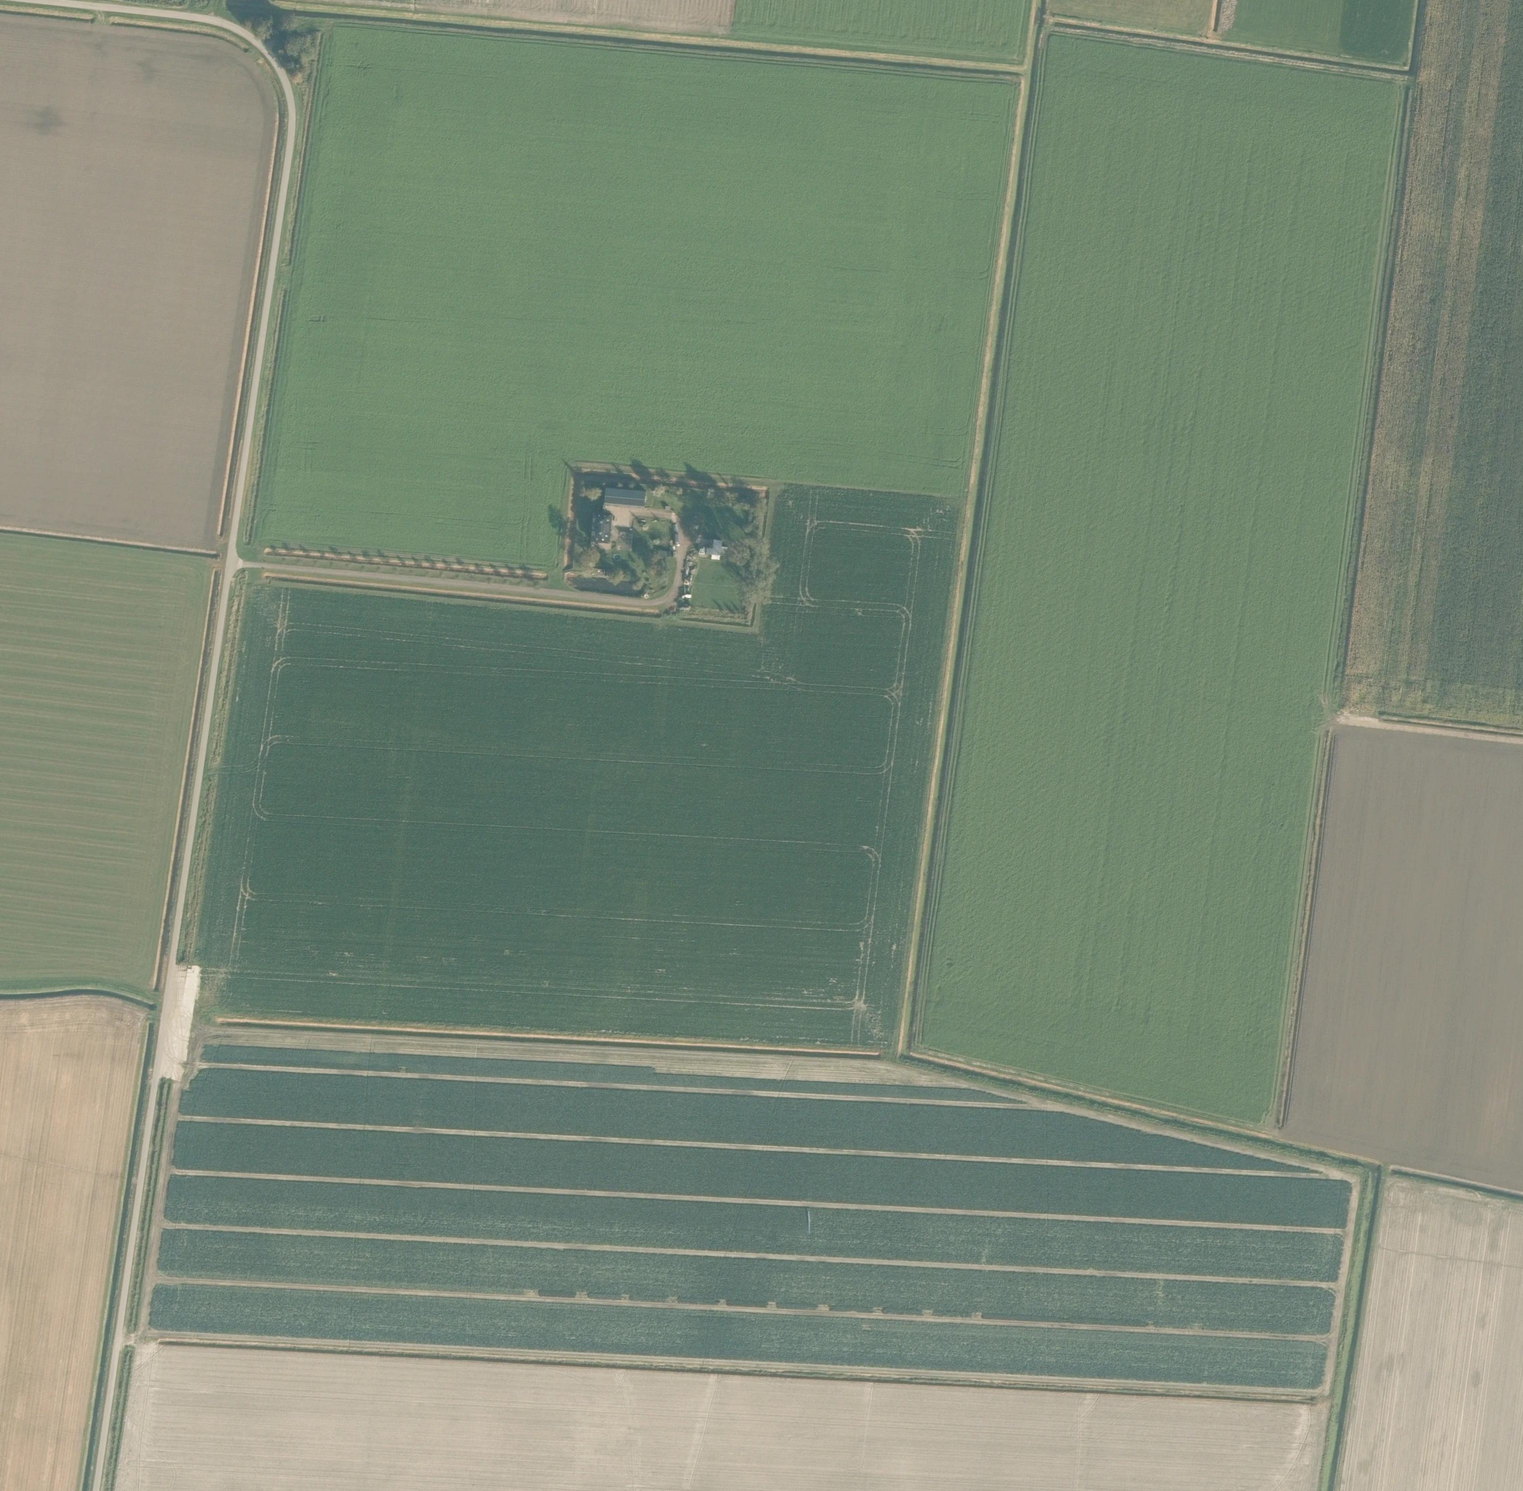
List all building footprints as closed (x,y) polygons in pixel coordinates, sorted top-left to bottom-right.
[(607,487),(605,504),(645,507),(647,491),(607,487)] [(595,512),(592,540),(610,542),(612,514),(595,512)] [(722,546),(723,540),(714,539),(713,548),(707,547),(706,553),(713,554),(712,559),(720,560),(720,555),(727,556),(728,547),(722,546)]
